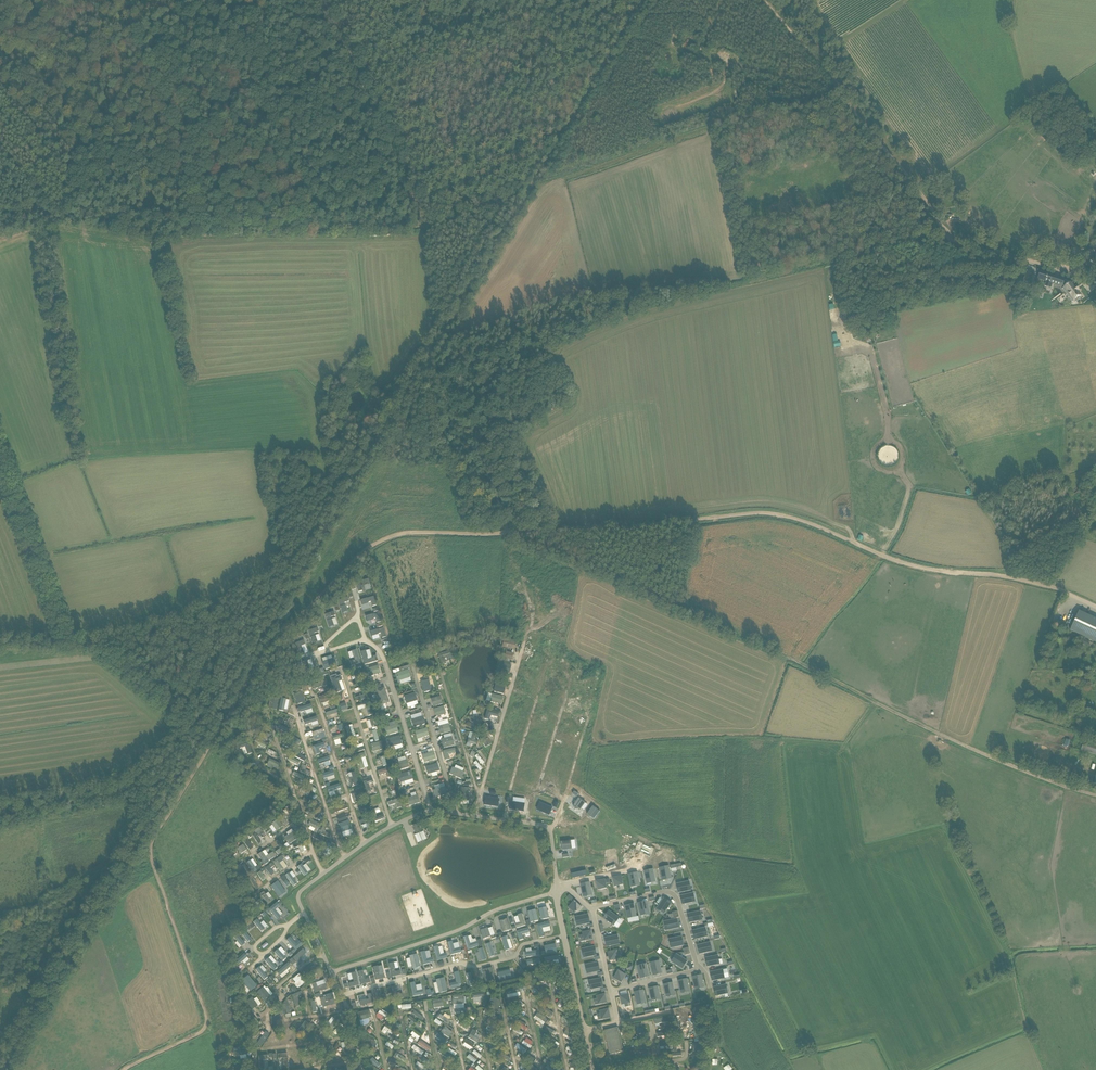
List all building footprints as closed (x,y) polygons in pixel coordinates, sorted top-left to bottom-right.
[(1023,281),(1029,283),(1033,272),(1027,270),(1023,281)] [(1041,272),(1039,279),(1042,280),(1047,282),(1045,286),(1050,288),(1052,283),(1062,287),(1062,286),(1064,286),(1064,287),(1062,289),(1072,302),(1074,301),(1076,303),(1080,299),(1078,297),(1081,296),(1078,292),(1077,291),(1079,290),(1078,290),(1076,287),(1077,287),(1076,287),(1074,288),(1073,286),(1071,282),(1064,280),(1065,279),(1055,276),(1042,272),(1041,272)] [(368,579),(355,583),(358,592),(362,591),(361,586),(370,584),(368,579)] [(374,596),(360,600),(362,605),(371,602),(372,607),(376,605),(374,596)] [(347,597),(338,600),(342,613),(347,612),(344,603),(349,602),(347,597)] [(1070,630),(1095,643),(1095,619),(1079,611),(1070,630)] [(334,612),(325,615),(329,628),(333,626),(331,617),(335,616),(334,612)] [(379,613),(366,617),(367,621),(375,618),(377,623),(381,622),(379,613)] [(318,628),(309,631),(313,644),(317,642),(321,641),(319,635),(315,636),(314,634),(319,632),(318,628)] [(384,628),(370,632),(371,636),(372,636),(378,634),(381,634),(382,638),(386,637),(384,628)] [(510,641),(504,639),(502,646),(514,649),(516,641),(510,639),(510,641)] [(304,640),(295,643),(300,656),(304,654),(308,653),(306,647),(302,648),(301,646),(305,644),(304,640)] [(537,653),(539,645),(527,642),(526,650),(537,653)] [(451,649),(438,654),(441,664),(446,663),(444,657),(452,654),(451,649)] [(543,662),(551,659),(547,649),(539,652),(543,662)] [(352,651),(348,653),(350,659),(354,658),(355,660),(350,662),(351,666),(360,663),(356,650),(352,651)] [(365,651),(361,652),(365,665),(374,662),(373,658),(368,659),(366,652),(365,651)] [(512,659),(513,653),(506,651),(504,657),(512,659)] [(331,656),(322,659),(323,662),(325,670),(336,667),(333,659),(332,659),(331,656)] [(420,657),(416,668),(421,669),(423,663),(433,666),(435,661),(420,657)] [(307,661),(302,662),(307,675),(316,671),(314,667),(314,668),(310,669),(309,667),(313,665),(311,659),(307,661)] [(511,665),(500,662),(499,670),(509,673),(511,665)] [(551,667),(556,677),(561,674),(556,664),(551,667)] [(378,665),(366,669),(368,676),(380,673),(378,665)] [(405,670),(396,672),(399,680),(411,676),(408,668),(405,670)] [(358,671),(354,672),(358,684),(362,683),(358,671)] [(342,680),(340,675),(336,675),(336,674),(330,676),(336,693),(342,690),(339,681),(342,680)] [(562,677),(558,679),(557,677),(553,680),(558,690),(567,685),(562,677)] [(428,679),(421,681),(424,692),(432,690),(428,679)] [(505,686),(496,683),(494,692),(503,694),(505,686)] [(384,687),(375,690),(379,705),(389,702),(384,687)] [(414,692),(403,695),(406,703),(417,700),(414,692)] [(329,693),(318,696),(321,703),(332,699),(329,693)] [(502,696),(492,693),(490,701),(500,704),(502,696)] [(578,703),(575,694),(568,697),(572,706),(578,703)] [(440,695),(431,698),(433,706),(442,703),(440,695)] [(278,698),(270,697),(268,708),(276,709),(278,698)] [(345,702),(339,704),(342,711),(348,709),(345,702)] [(444,706),(434,708),(436,716),(446,713),(444,706)] [(499,712),(487,709),(485,718),(489,719),(490,715),(498,717),(499,712)] [(423,715),(411,719),(413,727),(425,723),(423,715)] [(578,726),(581,724),(577,715),(573,716),(578,726)] [(569,716),(564,720),(568,726),(574,723),(569,716)] [(449,723),(438,726),(440,734),(450,731),(449,723)] [(396,724),(384,727),(386,735),(398,732),(396,724)] [(427,727),(414,731),(417,739),(429,735),(427,727)] [(478,732),(473,731),(472,733),(470,732),(467,742),(477,745),(478,740),(476,740),(478,732)] [(483,736),(480,737),(485,747),(491,744),(486,734),(483,736)] [(399,736),(387,739),(390,747),(401,743),(399,736)] [(452,736),(441,738),(443,747),(454,745),(452,736)] [(242,748),(244,754),(251,752),(249,741),(239,743),(240,748),(242,748)] [(380,742),(370,744),(373,752),(383,750),(380,742)] [(324,743),(313,747),(316,755),(320,754),(319,750),(325,747),(324,743)] [(1083,743),(1081,750),(1095,755),(1095,748),(1083,743)] [(455,748),(443,751),(445,760),(449,759),(448,754),(456,752),(455,748)] [(434,751),(422,754),(424,762),(436,758),(434,751)] [(364,753),(356,755),(361,769),(364,768),(361,758),(365,757),(364,753)] [(534,761),(533,760),(542,758),(541,753),(533,754),(526,755),(527,762),(534,761)] [(482,764),(487,761),(483,755),(480,757),(478,754),(476,755),(482,764)] [(289,757),(288,760),(298,765),(300,762),(289,757)] [(267,765),(277,770),(281,763),(270,758),(267,765)] [(407,759),(395,763),(397,770),(409,767),(407,759)] [(477,760),(474,762),(479,771),(482,769),(477,760)] [(437,763),(425,766),(427,774),(440,770),(437,763)] [(302,765),(299,771),(309,777),(311,773),(305,770),(307,767),(302,765)] [(389,767),(377,770),(378,775),(386,773),(387,777),(391,776),(389,767)] [(464,772),(452,767),(449,774),(461,779),(464,772)] [(568,774),(564,768),(561,769),(559,767),(555,769),(562,778),(568,774)] [(549,772),(552,780),(550,781),(552,784),(559,781),(554,770),(549,772)] [(410,771),(398,774),(400,782),(413,779),(410,771)] [(581,784),(581,776),(573,776),(573,784),(581,784)] [(372,778),(363,781),(367,793),(371,792),(368,784),(373,782),(372,778)] [(444,786),(432,790),(435,798),(447,794),(444,786)] [(469,788),(461,788),(460,800),(469,800),(469,788)] [(359,792),(352,794),(354,802),(361,800),(359,792)] [(417,794),(406,798),(409,806),(420,802),(417,794)] [(485,797),(484,806),(498,808),(498,803),(493,803),(494,798),(485,797)] [(398,798),(387,802),(388,805),(395,804),(397,808),(401,807),(398,798)] [(579,798),(573,806),(575,808),(578,809),(580,811),(581,809),(585,803),(586,803),(579,798)] [(510,802),(509,810),(523,812),(524,808),(519,807),(519,803),(510,802)] [(549,816),(553,815),(550,803),(545,804),(549,816)] [(284,813),(279,817),(285,825),(287,823),(284,819),(287,817),(284,813)] [(570,813),(563,817),(567,824),(574,821),(570,813)] [(309,822),(308,825),(315,829),(313,832),(316,833),(319,828),(320,828),(322,824),(320,822),(319,824),(311,819),(309,822)] [(418,823),(413,825),(416,834),(422,832),(418,823)] [(580,823),(580,828),(577,828),(578,832),(581,832),(581,836),(588,835),(587,823),(580,823)] [(256,833),(252,835),(258,844),(261,842),(258,837),(263,833),(261,830),(259,828),(254,831),(256,833)] [(285,837),(284,837),(289,844),(298,838),(294,831),(285,837)] [(285,850),(278,840),(275,841),(280,849),(276,852),(278,855),(285,850)] [(303,840),(292,845),(294,848),(298,847),(301,853),(304,851),(302,845),(304,844),(303,840)] [(571,841),(562,842),(562,850),(572,849),(571,841)] [(243,844),(237,848),(240,854),(246,850),(243,844)] [(236,854),(235,851),(228,855),(233,863),(236,862),(233,856),(236,854)] [(272,852),(265,856),(261,852),(257,854),(262,861),(259,863),(261,866),(269,862),(268,860),(275,856),(272,852)] [(274,861),(281,871),(288,866),(285,862),(287,861),(282,855),(274,861)] [(250,860),(246,863),(254,873),(258,870),(250,860)] [(612,862),(601,865),(602,871),(613,868),(612,862)] [(302,863),(297,866),(304,876),(309,872),(302,863)] [(244,870),(237,874),(239,877),(241,880),(250,874),(244,864),(241,866),(244,870)] [(669,866),(660,868),(662,880),(667,879),(666,876),(671,875),(669,866)] [(653,869),(644,871),(647,884),(652,883),(651,879),(655,878),(653,869)] [(298,883),(294,878),(296,876),(292,870),(286,875),(293,886),(298,883)] [(637,873),(628,874),(631,887),(636,886),(635,883),(639,882),(637,873)] [(621,876),(613,878),(614,887),(623,885),(621,876)] [(256,890),(259,888),(253,877),(250,879),(256,890)] [(605,880),(596,881),(598,890),(607,888),(606,884),(605,880)] [(277,881),(271,886),(280,896),(286,891),(277,881)] [(686,882),(677,884),(679,893),(691,890),(690,886),(687,887),(686,882)] [(590,883),(581,884),(583,897),(588,896),(587,893),(592,892),(590,883)] [(267,902),(273,896),(266,889),(260,894),(267,902)] [(693,893),(681,896),(683,905),(692,903),(691,898),(694,897),(693,893)] [(664,898),(657,909),(661,911),(663,909),(666,911),(671,903),(664,898)] [(568,908),(575,914),(581,907),(574,901),(568,908)] [(647,902),(638,904),(641,916),(645,915),(645,912),(649,911),(647,902)] [(634,904),(625,906),(628,919),(632,918),(632,914),(636,913),(634,904)] [(539,908),(541,919),(550,918),(547,906),(539,908)] [(537,909),(529,910),(530,922),(538,921),(537,909)] [(609,911),(603,919),(614,926),(617,922),(613,920),(616,916),(609,911)] [(700,911),(687,914),(689,923),(698,921),(697,916),(701,916),(700,911)] [(526,925),(522,914),(519,915),(520,919),(516,921),(518,927),(526,925)] [(588,914),(575,917),(576,922),(580,921),(581,926),(590,924),(588,914)] [(507,919),(500,921),(503,932),(511,930),(507,919)] [(677,919),(665,922),(666,926),(669,926),(670,930),(679,928),(677,919)] [(550,922),(537,925),(540,938),(544,937),(544,933),(543,928),(550,927),(551,927),(550,922)] [(483,939),(491,936),(488,927),(480,930),(483,939)] [(530,928),(517,931),(519,940),(526,939),(525,934),(531,932),(530,928)] [(705,928),(693,931),(695,940),(704,938),(703,933),(706,932),(705,928)] [(583,935),(580,936),(581,941),(584,941),(593,939),(591,931),(583,932),(583,935)] [(508,936),(502,937),(506,951),(510,950),(507,940),(509,940),(508,936)] [(614,936),(605,937),(607,947),(620,944),(619,940),(615,940),(614,936)] [(682,937),(669,940),(671,944),(674,944),(675,948),(684,946),(682,937)] [(453,941),(448,942),(451,955),(462,952),(459,942),(453,943),(453,941)] [(490,957),(497,955),(492,942),(486,944),(490,957)] [(710,943),(698,946),(700,954),(709,953),(708,948),(711,947),(710,943)] [(526,949),(527,957),(541,955),(539,944),(533,945),(533,948),(526,949)] [(546,953),(557,953),(557,944),(545,944),(546,953)] [(441,954),(439,946),(434,947),(437,960),(448,957),(447,952),(441,954)] [(595,946),(582,949),(583,953),(587,953),(588,957),(592,957),(597,956),(595,946)] [(479,962),(487,959),(483,947),(478,949),(480,956),(478,957),(479,962)] [(279,948),(275,952),(284,961),(287,958),(279,948)] [(424,965),(434,961),(433,957),(432,957),(429,949),(420,952),(424,965)] [(296,963),(306,954),(303,950),(292,959),(296,963)] [(617,951),(608,952),(610,961),(618,959),(618,956),(621,956),(620,950),(617,951)] [(418,953),(409,955),(410,958),(406,958),(408,967),(412,966),(413,968),(421,967),(418,953)] [(676,955),(674,959),(677,961),(675,964),(682,969),(687,961),(676,955)] [(718,956),(705,958),(707,967),(716,965),(715,961),(719,960),(718,956)] [(655,966),(651,967),(653,976),(662,974),(659,961),(655,962),(655,966)] [(598,962),(585,965),(586,969),(590,969),(591,973),(595,973),(600,972),(598,962)] [(288,963),(277,973),(282,978),(289,972),(288,971),(290,969),(289,968),(291,966),(288,963)] [(394,964),(390,964),(393,977),(402,975),(401,971),(396,972),(394,964)] [(642,969),(638,970),(640,979),(649,977),(646,964),(642,965),(642,969)] [(317,973),(313,966),(303,971),(307,978),(317,973)] [(378,966),(373,967),(376,980),(385,978),(384,974),(379,975),(379,973),(378,966)] [(493,967),(483,969),(486,984),(496,982),(493,967)] [(499,981),(513,979),(512,970),(498,972),(499,981)] [(618,970),(614,978),(622,983),(626,975),(618,970)] [(723,970),(710,973),(712,981),(721,980),(720,975),(724,974),(723,970)] [(456,983),(450,984),(451,989),(460,987),(462,984),(459,972),(454,973),(456,983)] [(471,972),(466,974),(470,987),(475,986),(471,972)] [(306,981),(299,973),(296,976),(299,979),(293,983),(298,988),(306,981)] [(270,983),(277,977),(274,974),(267,980),(270,983)] [(702,975),(693,977),(695,989),(700,988),(700,985),(704,984),(702,975)] [(436,979),(440,993),(448,990),(444,977),(436,979)] [(601,978),(589,981),(590,985),(593,985),(594,989),(598,988),(603,987),(601,978)] [(687,979),(678,980),(681,993),(686,992),(685,989),(689,988),(687,979)] [(321,983),(325,991),(331,989),(328,980),(321,983)] [(410,983),(413,996),(425,994),(424,989),(417,990),(415,982),(410,983)] [(673,983),(664,984),(666,997),(671,996),(670,993),(674,992),(673,983)] [(531,991),(537,994),(541,988),(535,985),(531,991)] [(726,985),(714,988),(716,996),(725,994),(724,990),(727,989),(726,985)] [(658,986),(649,988),(652,1001),(656,1000),(656,996),(660,996),(658,986)] [(270,996),(263,987),(257,993),(264,1001),(270,996)] [(408,987),(401,989),(402,996),(409,995),(408,987)] [(520,987),(506,990),(508,998),(522,995),(520,987)] [(643,990),(634,992),(637,1005),(642,1004),(641,1000),(645,999),(643,990)] [(303,996),(301,991),(291,995),(296,1007),(301,1005),(298,998),(303,996)] [(485,992),(472,994),(473,998),(482,997),(483,1006),(487,1005),(485,992)] [(597,999),(594,999),(595,1005),(598,1004),(607,1003),(605,994),(597,996),(597,999)] [(630,1003),(629,995),(628,995),(621,996),(620,996),(622,1005),(625,1004),(625,1008),(631,1007),(630,1003)] [(464,1004),(464,996),(452,996),(453,1005),(464,1004)] [(257,1006),(252,997),(245,1002),(248,1006),(250,1011),(257,1006)] [(491,1003),(488,1007),(496,1012),(498,1008),(494,1006),(498,1000),(494,998),(492,997),(489,1002),(491,1003)] [(442,999),(432,1001),(433,1009),(443,1007),(442,999)] [(566,1011),(569,1005),(561,999),(558,1003),(563,1006),(562,1008),(566,1011)] [(288,1004),(282,1005),(285,1015),(291,1014),(288,1004)] [(412,1009),(410,1013),(423,1020),(425,1016),(412,1009)] [(600,1013),(597,1014),(599,1020),(601,1020),(611,1018),(609,1009),(600,1011),(600,1013)] [(371,1018),(369,1010),(357,1013),(359,1021),(371,1018)] [(386,1021),(389,1016),(380,1010),(376,1017),(381,1020),(382,1018),(386,1021)] [(250,1013),(243,1018),(249,1025),(255,1021),(250,1013)] [(447,1024),(450,1021),(440,1013),(437,1016),(447,1024)] [(538,1013),(534,1018),(543,1025),(547,1019),(538,1013)] [(280,1016),(270,1017),(271,1024),(272,1030),(277,1030),(276,1023),(275,1021),(280,1020),(280,1016)] [(492,1024),(499,1029),(502,1026),(498,1023),(500,1020),(496,1017),(492,1024)] [(669,1017),(655,1019),(656,1028),(670,1026),(669,1017)] [(704,1020),(693,1021),(694,1042),(706,1041),(704,1020)] [(392,1022),(390,1025),(399,1031),(401,1028),(392,1022)] [(553,1033),(554,1030),(550,1028),(551,1025),(547,1023),(544,1029),(553,1033)] [(642,1024),(630,1026),(632,1038),(637,1038),(637,1034),(643,1033),(642,1024)] [(392,1035),(394,1031),(385,1026),(382,1032),(386,1034),(387,1033),(392,1035)] [(444,1026),(440,1032),(449,1038),(451,1035),(452,1032),(448,1030),(448,1029),(444,1026)] [(604,1031),(609,1055),(624,1051),(618,1027),(604,1031)] [(472,1030),(468,1038),(477,1043),(479,1040),(474,1037),(477,1032),(472,1030)] [(412,1031),(410,1034),(418,1039),(420,1036),(412,1031)] [(563,1036),(568,1039),(567,1041),(572,1044),(576,1037),(566,1031),(563,1036)] [(266,1032),(257,1044),(261,1046),(270,1034),(266,1032)] [(276,1045),(281,1037),(274,1033),(269,1041),(276,1045)] [(446,1041),(437,1034),(435,1037),(440,1040),(438,1043),(444,1048),(446,1045),(444,1044),(446,1041)] [(392,1036),(390,1040),(398,1045),(400,1041),(392,1036)] [(375,1053),(377,1049),(372,1046),(375,1041),(370,1037),(366,1043),(371,1046),(369,1049),(375,1053)] [(554,1043),(556,1041),(553,1038),(548,1044),(557,1050),(559,1047),(554,1043)] [(420,1040),(417,1044),(428,1052),(431,1047),(420,1040)] [(522,1044),(531,1049),(533,1045),(524,1040),(522,1044)] [(525,1053),(528,1049),(518,1043),(515,1047),(525,1053)] [(702,1043),(693,1044),(694,1052),(702,1051),(702,1054),(705,1054),(705,1050),(703,1050),(702,1043)] [(415,1051),(415,1050),(422,1055),(424,1052),(414,1044),(411,1048),(415,1051)] [(681,1056),(682,1052),(678,1052),(678,1047),(674,1047),(674,1055),(681,1056)] [(447,1051),(455,1056),(457,1053),(449,1048),(447,1051)] [(480,1059),(482,1056),(475,1050),(472,1053),(480,1059)] [(474,1063),(477,1059),(469,1054),(467,1057),(474,1063)] [(377,1068),(381,1064),(373,1057),(369,1061),(377,1068)] [(391,1058),(388,1064),(398,1068),(401,1062),(391,1058)] [(556,1064),(545,1059),(542,1066),(550,1069),(553,1069),(556,1064)]
